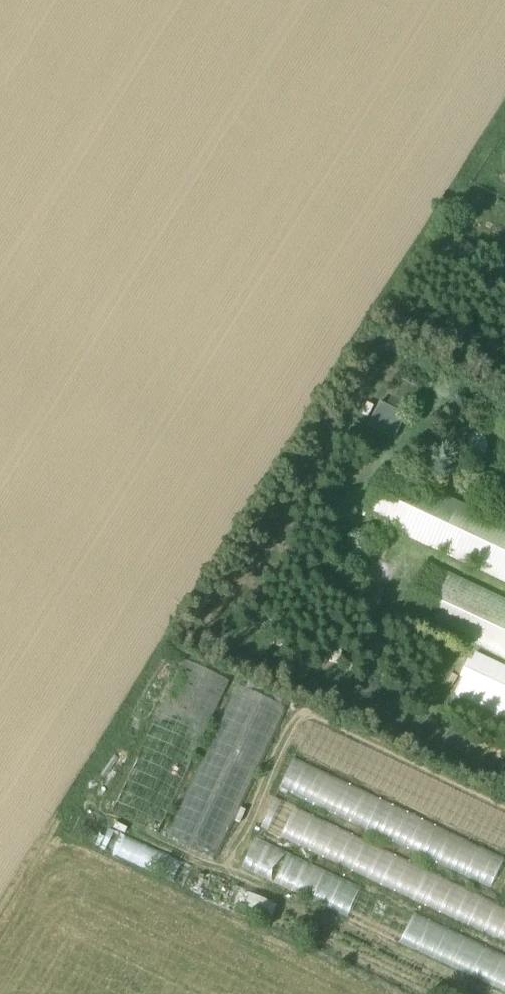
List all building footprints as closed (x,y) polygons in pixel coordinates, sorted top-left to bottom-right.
[(376,400),(367,426),(395,436),(405,410),(376,400)] [(384,467),(362,514),(504,581),(504,524),(384,467)] [(426,562),(401,616),(504,665),(504,599),(426,562)] [(285,707),(238,685),(166,838),(213,860),(285,707)] [(294,760),(240,870),(504,993),(504,860),(294,760)] [(193,871),(80,817),(71,836),(184,890),(193,871)] [(277,908),(210,878),(200,899),(267,930),(277,908)]
